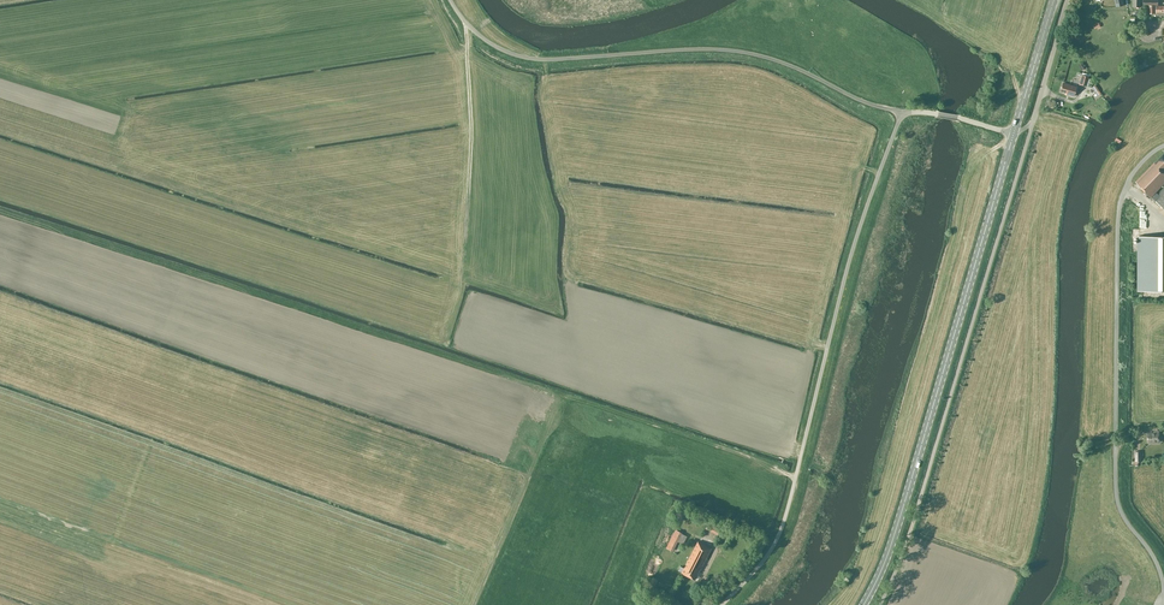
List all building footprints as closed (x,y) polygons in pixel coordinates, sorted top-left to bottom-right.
[(1077,63),(1082,71),(1085,68),(1081,61),(1077,63)] [(1089,78),(1089,77),(1081,75),(1078,84),(1091,88),(1093,80),(1089,78)] [(1076,87),(1063,83),(1060,91),(1067,93),(1066,94),(1074,96),(1076,87)] [(1154,191),(1163,181),(1163,154),(1136,182),(1150,195),(1163,208),(1163,188),(1159,195),(1154,191)] [(1133,197),(1131,201),(1139,206),(1141,202),(1133,197)] [(1139,291),(1163,291),(1163,237),(1139,236),(1139,291)] [(1148,433),(1148,442),(1160,442),(1159,431),(1156,432),(1156,433),(1148,433)] [(675,530),(666,548),(677,554),(687,536),(675,530)] [(681,572),(695,579),(711,548),(698,541),(681,572)] [(709,587),(712,580),(705,577),(702,584),(709,587)]
